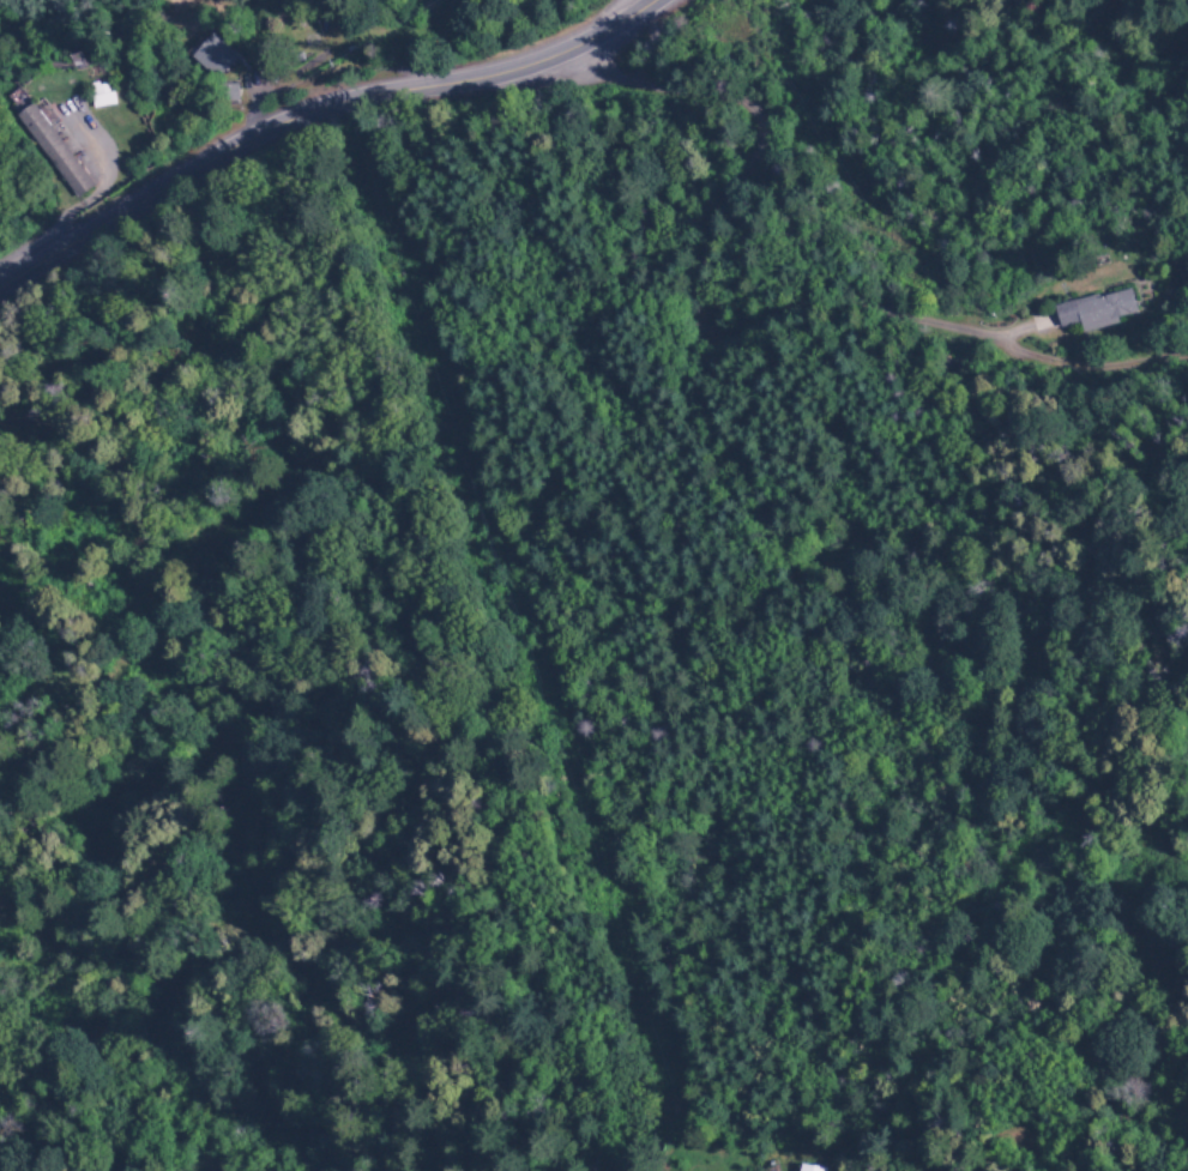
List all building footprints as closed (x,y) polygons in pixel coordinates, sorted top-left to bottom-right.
[(238,55),(213,32),(191,55),(216,79),(238,55)] [(116,103),(114,90),(107,91),(106,82),(90,85),(94,107),(116,103)] [(17,114),(76,198),(94,185),(50,124),(57,118),(47,103),(38,110),(33,103),(17,114)] [(1054,305),(1059,325),(1077,321),(1080,331),(1116,322),(1115,316),(1136,311),(1131,287),(1054,305)] [(825,1166),(799,1163),(798,1170),(825,1170),(825,1166)]
